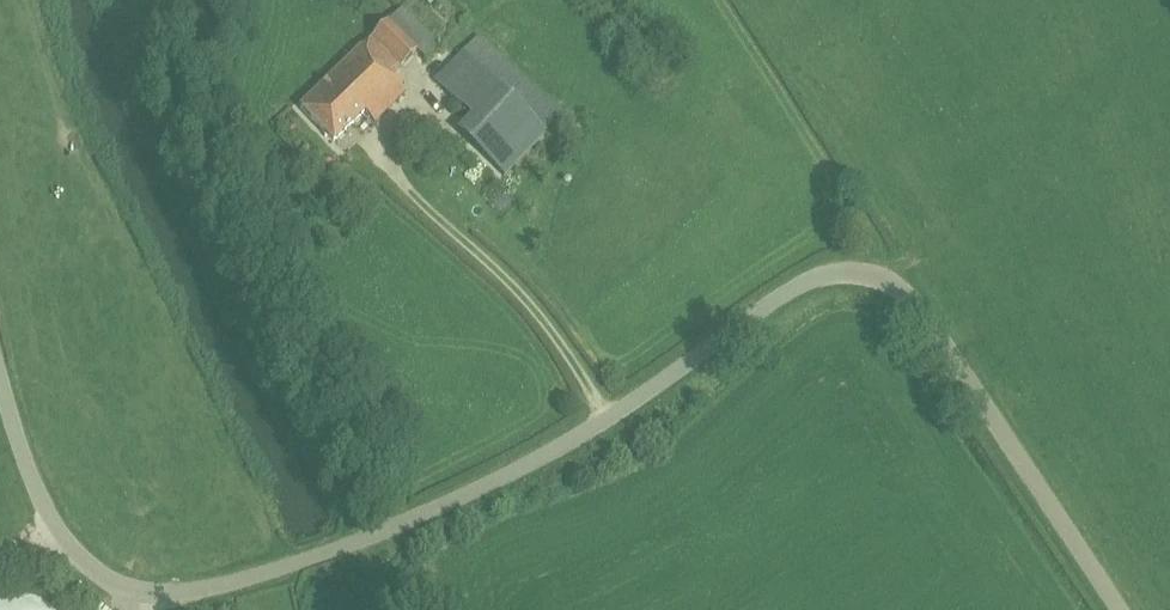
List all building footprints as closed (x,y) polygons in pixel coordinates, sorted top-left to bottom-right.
[(363,49),(362,47),(300,108),(335,143),(365,112),(376,122),(406,92),(390,75),(398,66),(400,68),(417,50),(426,59),(441,44),(403,6),(390,21),(389,20),(363,49)] [(478,35),(462,52),(546,132),(562,115),(478,35)] [(546,132),(462,52),(461,51),(434,80),(470,117),(457,130),(505,177),(547,134),(546,132)] [(52,606),(46,601),(39,598),(32,596),(25,594),(18,595),(11,596),(4,598),(0,600),(0,609),(55,609),(52,606)]
